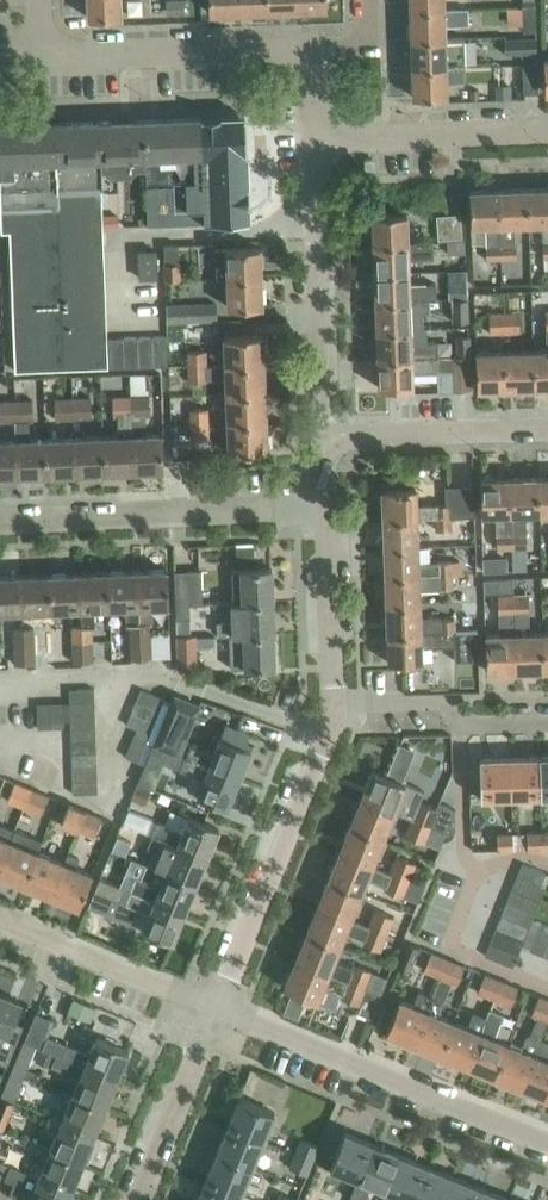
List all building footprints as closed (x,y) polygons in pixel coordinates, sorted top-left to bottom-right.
[(121,0),(87,0),(88,16),(122,15),(121,0)] [(239,0),(209,0),(209,12),(239,11),(239,0)] [(239,11),(267,10),(267,0),(239,0),(239,11)] [(296,0),(267,0),(267,10),(296,9),(296,0)] [(296,9),(325,8),(325,0),(296,0),(296,9)] [(410,10),(445,9),(445,8),(444,0),(410,0),(410,10)] [(521,7),(522,31),(536,31),(535,6),(521,7)] [(411,38),(446,37),(445,25),(468,24),(467,7),(445,8),(445,9),(410,10),(411,38)] [(464,36),(446,37),(411,38),(412,67),(446,66),(465,65),(464,36)] [(523,92),(524,93),(538,93),(536,63),(521,64),(523,92)] [(446,66),(412,67),(413,96),(447,95),(446,66)] [(244,114),(143,118),(145,157),(145,166),(146,184),(146,187),(147,224),(248,221),(247,184),(244,114)] [(101,188),(117,187),(116,173),(131,172),(136,166),(145,166),(145,157),(143,118),(98,119),(101,188)] [(107,365),(106,337),(102,227),(102,214),(101,188),(98,119),(54,121),(63,367),(107,365)] [(0,231),(9,230),(14,369),(63,367),(54,121),(0,122),(0,223),(0,231)] [(526,189),(527,223),(541,223),(542,242),(543,272),(547,272),(547,188),(526,189)] [(526,189),(497,190),(498,224),(499,243),(514,243),(514,224),(527,223),(526,189)] [(498,224),(497,190),(468,191),(469,225),(485,225),(485,244),(499,243),(498,224)] [(373,243),(406,242),(405,213),(372,214),(373,243)] [(437,239),(462,238),(460,213),(435,214),(437,239)] [(446,240),(447,253),(465,253),(464,239),(446,240)] [(374,272),(407,271),(407,259),(432,258),(431,241),(406,242),(373,243),(374,272)] [(500,259),(499,243),(485,244),(485,259),(500,259)] [(514,243),(499,243),(500,259),(515,258),(514,243)] [(215,277),(226,277),(260,276),(259,246),(213,248),(215,277)] [(155,250),(138,251),(139,277),(156,276),(155,250)] [(177,281),(177,266),(161,267),(162,282),(177,281)] [(408,283),(407,271),(374,272),(375,300),(408,299),(428,298),(436,298),(436,282),(408,283)] [(260,276),(226,277),(227,306),(261,305),(260,276)] [(466,287),(449,288),(450,298),(451,298),(467,298),(466,287)] [(376,329),(409,328),(409,312),(428,312),(428,298),(408,299),(375,300),(376,329)] [(451,321),(469,321),(468,298),(467,298),(451,298),(451,321)] [(166,304),(166,322),(217,321),(216,302),(166,304)] [(545,309),(545,330),(545,350),(533,350),(534,386),(547,385),(547,309),(545,309)] [(503,311),(503,332),(520,332),(518,310),(503,311)] [(503,332),(503,311),(488,311),(488,333),(503,332)] [(376,329),(377,358),(436,355),(435,340),(410,341),(409,328),(376,329)] [(224,364),(263,363),(262,334),(223,335),(224,364)] [(167,365),(166,335),(106,337),(107,365),(107,367),(167,365)] [(456,355),(469,354),(469,335),(455,335),(456,355)] [(187,365),(206,365),(206,350),(186,351),(187,365)] [(504,351),(505,387),(534,386),(533,350),(504,351)] [(505,387),(504,351),(475,352),(476,387),(505,387)] [(469,354),(456,355),(449,355),(450,389),(472,388),(470,354),(469,354)] [(437,372),(436,355),(377,358),(378,387),(411,385),(411,373),(437,372)] [(369,388),(368,358),(354,359),(355,389),(369,388)] [(264,392),(263,363),(224,364),(206,365),(207,378),(225,377),(225,393),(264,392)] [(206,365),(187,365),(187,381),(207,380),(207,378),(206,365)] [(264,392),(225,393),(226,422),(265,421),(264,392)] [(72,418),(71,396),(54,397),(55,419),(72,418)] [(71,396),(72,418),(91,418),(91,396),(71,396)] [(113,416),(116,416),(130,416),(129,396),(112,397),(113,416)] [(146,396),(138,396),(129,396),(130,416),(146,415),(148,415),(148,396),(146,396)] [(32,398),(13,399),(14,421),(33,420),(32,398)] [(13,399),(0,399),(0,421),(14,421),(13,399)] [(189,424),(208,423),(208,407),(189,408),(189,424)] [(146,434),(146,415),(130,416),(132,470),(162,469),(161,433),(146,434)] [(116,416),(116,435),(102,436),(103,472),(132,470),(130,416),(116,416)] [(265,421),(226,422),(227,451),(266,450),(265,421)] [(208,423),(189,424),(190,431),(190,438),(209,438),(208,423)] [(73,437),(74,473),(103,472),(102,436),(73,437)] [(73,437),(44,438),(45,474),(74,473),(73,437)] [(45,474),(44,438),(15,439),(16,475),(45,474)] [(0,440),(0,476),(16,475),(15,439),(0,440)] [(538,512),(547,512),(547,477),(537,478),(538,512)] [(496,514),(496,533),(497,548),(511,548),(509,478),(480,479),(481,514),(496,514)] [(538,512),(537,478),(509,478),(511,548),(527,547),(526,513),(538,512)] [(383,518),(416,517),(434,516),(449,516),(475,515),(473,484),(444,485),(445,503),(415,504),(415,488),(382,490),(383,518)] [(449,516),(434,516),(435,529),(449,529),(449,516)] [(383,518),(384,548),(417,546),(416,517),(383,518)] [(236,545),(236,563),(254,562),(253,544),(236,545)] [(418,575),(438,574),(452,574),(459,573),(459,560),(452,561),(417,562),(417,546),(384,548),(385,576),(418,575)] [(231,602),(271,600),(270,568),(230,569),(230,587),(231,602)] [(175,604),(189,604),(189,603),(202,603),(201,569),(174,570),(175,604)] [(165,570),(136,571),(137,606),(139,606),(167,605),(165,570)] [(126,623),(139,623),(139,606),(137,606),(136,571),(107,572),(108,607),(125,607),(126,623)] [(71,643),(91,643),(90,626),(95,625),(94,608),(108,607),(107,572),(78,573),(79,609),(80,626),(70,626),(71,643)] [(48,574),(50,610),(79,609),(78,573),(48,574)] [(50,610),(48,574),(19,576),(21,611),(50,610)] [(452,574),(438,574),(438,587),(453,587),(452,574)] [(418,575),(385,576),(386,605),(419,604),(418,575)] [(21,611),(19,576),(0,576),(0,612),(21,611)] [(528,592),(513,593),(513,614),(514,614),(529,614),(528,592)] [(498,593),(499,634),(486,634),(487,669),(515,669),(514,633),(514,614),(513,614),(513,593),(498,593)] [(271,600),(231,602),(232,622),(217,622),(218,635),(232,634),(232,635),(273,633),(271,600)] [(175,619),(190,619),(189,604),(175,604),(175,619)] [(419,604),(386,605),(387,634),(420,632),(439,632),(454,631),(454,618),(440,618),(440,615),(420,616),(419,604)] [(129,642),(151,641),(150,622),(129,623),(129,642)] [(12,628),(13,646),(33,645),(33,628),(12,628)] [(460,630),(460,645),(478,644),(478,630),(460,630)] [(420,632),(387,634),(388,662),(421,661),(421,647),(455,645),(454,631),(439,632),(420,632)] [(544,668),(543,632),(514,633),(515,669),(544,668)] [(273,633),(232,635),(233,650),(240,653),(244,653),(244,667),(274,666),(273,633)] [(178,665),(192,665),(190,635),(176,635),(178,665)] [(151,641),(129,642),(130,659),(151,658),(151,641)] [(91,643),(71,643),(71,661),(91,661),(91,643)] [(13,664),(34,663),(33,645),(13,646),(13,664)] [(69,701),(94,700),(94,688),(69,689),(69,701)] [(141,689),(136,701),(159,711),(164,699),(141,689)] [(199,704),(174,694),(153,745),(183,757),(189,743),(184,741),(199,704)] [(69,715),(95,714),(94,700),(69,701),(69,715)] [(132,713),(154,723),(159,711),(136,701),(132,713)] [(37,728),(50,728),(49,702),(36,703),(37,728)] [(49,702),(50,728),(63,727),(62,702),(49,702)] [(136,729),(149,734),(154,723),(132,713),(127,725),(136,729)] [(95,714),(69,715),(70,728),(95,727),(95,714)] [(183,757),(238,779),(250,749),(241,746),(246,733),(225,724),(219,737),(213,753),(189,743),(183,757)] [(70,728),(70,741),(95,740),(95,727),(70,728)] [(138,762),(149,734),(136,729),(125,757),(138,762)] [(70,753),(95,753),(95,740),(70,741),(70,753)] [(392,762),(387,775),(400,780),(406,767),(413,749),(399,744),(392,762)] [(95,753),(70,753),(71,766),(96,766),(95,753)] [(539,757),(540,794),(547,794),(547,756),(539,757)] [(183,757),(179,768),(191,773),(187,782),(187,786),(188,789),(191,791),(196,794),(227,806),(238,779),(183,757)] [(528,795),(528,807),(541,806),(540,794),(539,757),(509,758),(510,795),(528,795)] [(510,795),(509,758),(479,759),(480,796),(510,795)] [(71,766),(71,781),(96,780),(96,766),(71,766)] [(393,811),(411,819),(429,826),(444,832),(454,808),(438,801),(436,808),(419,801),(423,791),(371,770),(360,798),(393,811)] [(22,807),(31,786),(14,780),(6,800),(22,807)] [(71,793),(96,793),(96,780),(71,781),(71,793)] [(40,814),(48,795),(48,794),(31,786),(22,807),(40,814)] [(159,791),(156,799),(166,803),(169,795),(162,792),(159,791)] [(349,825),(382,839),(393,811),(360,798),(349,825)] [(77,828),(85,809),(68,801),(61,819),(77,826),(77,828)] [(94,836),(101,817),(102,816),(85,809),(77,828),(94,836)] [(130,809),(124,822),(148,832),(153,818),(130,809)] [(151,835),(206,857),(217,830),(186,817),(180,831),(156,822),(151,835)] [(429,826),(411,819),(404,835),(422,843),(429,826)] [(9,839),(10,839),(15,828),(1,822),(0,824),(0,862),(9,839)] [(382,839),(349,825),(338,852),(371,865),(372,863),(382,839)] [(27,833),(15,828),(10,839),(9,839),(0,862),(0,874),(23,883),(36,850),(22,844),(27,833)] [(527,849),(542,848),(542,830),(527,831),(527,849)] [(498,849),(513,849),(512,831),(497,831),(498,849)] [(116,835),(111,848),(125,854),(131,841),(116,835)] [(206,857),(151,835),(146,846),(154,850),(149,863),(147,862),(146,865),(194,885),(206,857)] [(50,894),(64,861),(36,850),(23,883),(50,894)] [(68,851),(64,861),(50,894),(78,905),(91,872),(75,866),(79,856),(68,851)] [(384,884),(389,873),(390,871),(372,863),(371,865),(338,852),(327,879),(360,893),(367,876),(384,884)] [(389,873),(416,884),(418,881),(408,877),(414,864),(396,856),(390,871),(389,873)] [(128,891),(183,913),(194,885),(146,865),(140,862),(133,878),(128,891)] [(518,874),(541,883),(546,871),(523,862),(518,874)] [(389,873),(384,884),(382,889),(400,897),(402,893),(411,897),(416,884),(389,873)] [(545,885),(541,883),(518,874),(512,888),(540,899),(545,885)] [(99,879),(94,892),(118,902),(123,889),(99,879)] [(316,906),(349,919),(360,893),(327,879),(316,906)] [(507,901),(535,912),(540,899),(512,888),(507,901)] [(128,891),(123,889),(118,902),(94,892),(88,907),(172,941),(183,913),(128,891)] [(502,914),(529,925),(532,917),(535,912),(507,901),(502,914)] [(349,919),(316,906),(305,932),(338,946),(344,932),(362,940),(361,942),(378,949),(385,934),(367,927),(349,919)] [(367,927),(385,934),(392,917),(374,909),(367,927)] [(496,929),(523,940),(524,938),(529,925),(502,914),(496,929)] [(547,943),(547,924),(542,921),(531,947),(531,949),(544,954),(547,943)] [(491,940),(519,951),(522,943),(523,940),(496,929),(491,940)] [(338,946),(305,932),(294,959),(363,987),(370,970),(352,963),(351,965),(333,958),(338,946)] [(513,965),(519,951),(491,940),(486,953),(513,965)] [(431,950),(423,970),(438,976),(446,956),(431,950)] [(446,956),(438,976),(456,984),(464,963),(446,956)] [(378,994),(363,987),(294,959),(283,986),(316,1000),(322,985),(340,993),(339,996),(359,1004),(356,1011),(369,1016),(378,994)] [(492,998),(500,978),(485,972),(477,992),(492,998)] [(510,1005),(517,987),(518,985),(500,978),(492,998),(510,1005)] [(426,1010),(431,995),(418,990),(412,1004),(398,999),(384,1032),(412,1043),(425,1009),(426,1010)] [(8,1057),(22,1024),(11,1020),(19,1000),(0,992),(0,1061),(6,1063),(8,1057)] [(537,1016),(546,1020),(547,1014),(547,998),(539,994),(531,1014),(537,1016)] [(438,1015),(443,1000),(431,995),(426,1010),(425,1009),(412,1043),(438,1054),(452,1020),(438,1015)] [(494,1037),(502,1014),(489,1008),(486,1016),(480,1032),(479,1031),(465,1064),(493,1076),(506,1042),(494,1037)] [(36,1046),(54,1053),(83,1065),(116,1078),(127,1050),(94,1036),(88,1052),(47,1035),(54,1019),(35,1011),(23,1041),(36,1046)] [(452,1020),(438,1054),(465,1064),(479,1031),(480,1032),(486,1016),(472,1011),(466,1026),(452,1020)] [(107,1017),(104,1027),(125,1034),(129,1025),(107,1017)] [(493,1076),(519,1086),(539,1038),(531,1034),(527,1033),(521,1048),(506,1042),(493,1076)] [(541,1038),(539,1038),(519,1086),(546,1097),(547,1093),(547,1059),(547,1057),(547,1041),(541,1038)] [(24,1074),(36,1046),(23,1041),(11,1068),(24,1074)] [(71,1093),(104,1106),(116,1078),(83,1065),(71,1093)] [(13,1102),(24,1074),(11,1068),(0,1096),(13,1102)] [(15,1101),(31,1107),(37,1092),(21,1086),(15,1101)] [(71,1093),(61,1120),(60,1121),(93,1135),(104,1106),(71,1093)] [(13,1102),(0,1096),(0,1097),(0,1129),(2,1130),(13,1102)] [(226,1124),(262,1138),(273,1111),(237,1097),(226,1124)] [(56,1132),(60,1121),(61,1120),(49,1115),(44,1127),(56,1132)] [(49,1149),(82,1163),(93,1135),(60,1121),(56,1132),(49,1149)] [(262,1138),(226,1124),(215,1152),(251,1166),(262,1138)] [(356,1177),(371,1142),(343,1130),(328,1165),(356,1177)] [(294,1151),(313,1159),(318,1145),(300,1138),(294,1151)] [(357,1199),(364,1199),(371,1183),(383,1188),(397,1153),(371,1142),(356,1177),(357,1177),(349,1197),(357,1199)] [(82,1163),(49,1149),(43,1164),(33,1160),(27,1172),(71,1190),(82,1163)] [(307,1173),(313,1159),(294,1151),(288,1166),(307,1173)] [(251,1166),(215,1152),(204,1179),(240,1193),(251,1166)] [(411,1199),(425,1164),(397,1153),(383,1188),(411,1199)] [(411,1199),(413,1199),(442,1199),(452,1175),(425,1164),(411,1199)] [(71,1190),(27,1172),(19,1169),(9,1165),(4,1178),(13,1181),(10,1191),(13,1199),(66,1199),(71,1190)] [(442,1199),(474,1199),(479,1186),(452,1175),(442,1199)] [(240,1193),(204,1179),(196,1199),(237,1199),(240,1193)] [(474,1199),(505,1199),(507,1197),(479,1186),(474,1199)]
